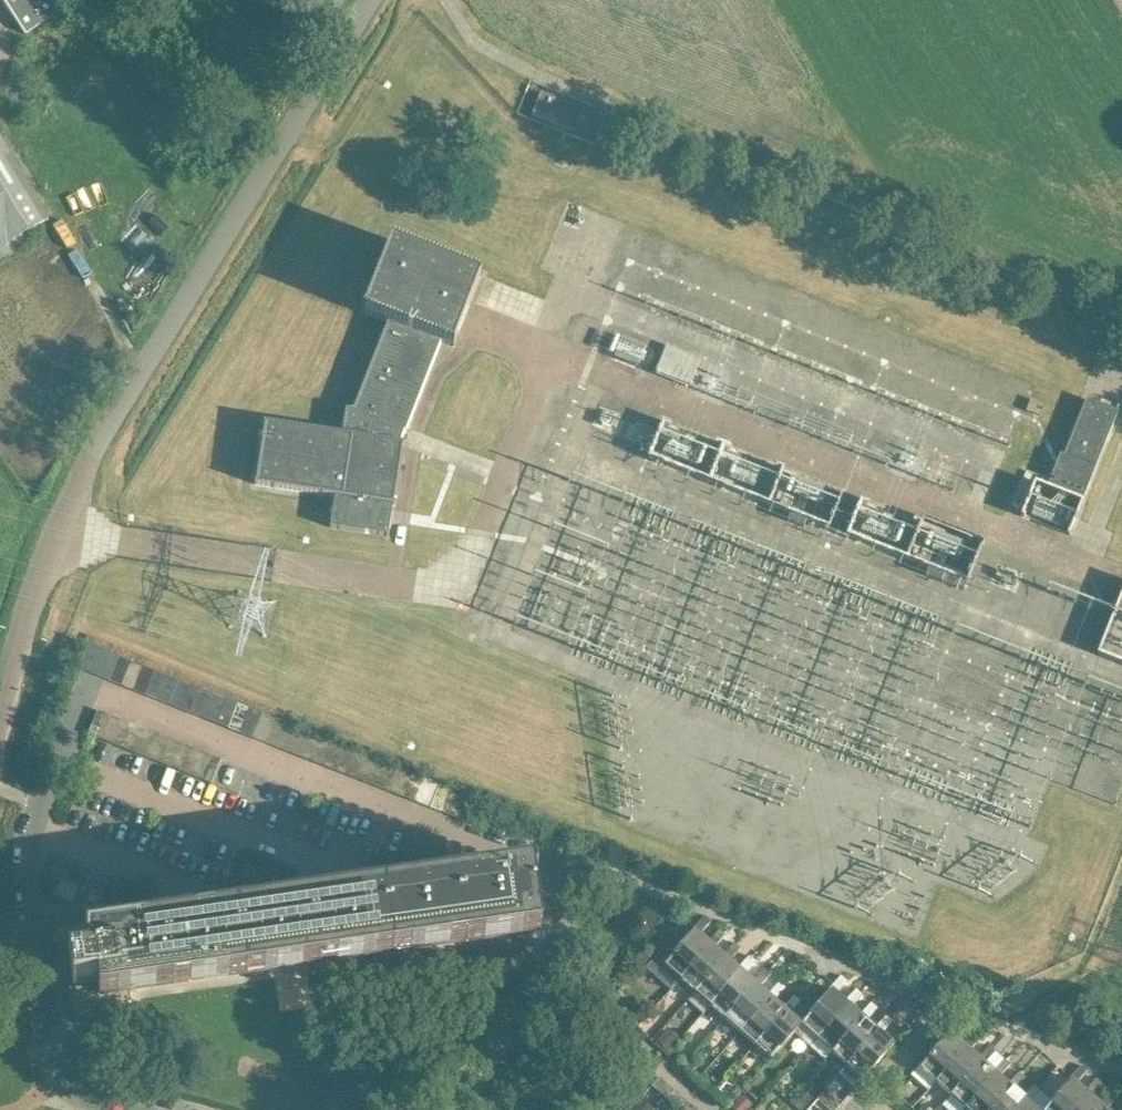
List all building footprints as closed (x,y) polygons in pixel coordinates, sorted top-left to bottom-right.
[(25,35),(76,0),(2,0),(25,35)] [(541,93),(531,116),(573,133),(583,110),(541,93)] [(27,244),(22,236),(23,236),(22,235),(34,228),(34,229),(36,228),(35,227),(46,220),(47,221),(48,220),(47,218),(46,218),(36,201),(37,201),(36,199),(35,200),(25,183),(26,182),(25,181),(24,181),(14,164),(15,164),(14,162),(13,163),(3,146),(4,145),(3,144),(2,144),(0,141),(0,260),(27,244)] [(405,430),(406,431),(441,343),(454,348),(482,276),(391,240),(362,312),(388,322),(354,410),(346,410),(341,436),(264,423),(255,485),(335,497),(330,528),(388,537),(392,506),(394,506),(404,444),(400,443),(401,441),(405,430)] [(646,364),(654,344),(626,333),(618,353),(646,364)] [(655,373),(690,387),(700,359),(666,346),(655,373)] [(1027,501),(1021,517),(1069,536),(1118,412),(1086,399),(1064,456),(1060,454),(1050,481),(1027,472),(1017,497),(1027,501)] [(1026,411),(1040,416),(1044,405),(1031,400),(1026,411)] [(705,479),(930,553),(933,544),(960,552),(967,531),(946,524),(944,531),(874,508),(878,497),(729,448),(728,451),(704,443),(698,461),(710,465),(705,479)] [(1121,593),(1100,652),(1121,660),(1121,593)] [(88,646),(79,669),(80,670),(94,675),(103,651),(89,645),(88,646)] [(94,675),(109,681),(119,657),(103,651),(94,675)] [(130,661),(119,657),(109,681),(120,686),(130,661)] [(120,686),(133,691),(142,666),(130,661),(120,686)] [(142,666),(133,691),(145,696),(155,671),(142,666)] [(145,696),(157,700),(167,675),(155,671),(145,696)] [(167,675),(157,700),(169,705),(179,680),(167,675)] [(169,705),(181,710),(191,685),(179,680),(169,705)] [(191,685),(181,710),(193,714),(202,690),(191,685)] [(193,714),(204,719),(213,694),(202,690),(193,714)] [(213,694),(204,719),(216,724),(225,699),(213,694)] [(216,724),(228,728),(237,703),(225,699),(216,724)] [(228,728),(240,733),(249,708),(237,703),(228,728)] [(249,708),(240,733),(251,738),(261,713),(249,708)] [(109,715),(98,710),(88,735),(99,740),(100,740),(109,715)] [(251,738),(263,742),(273,718),(261,713),(251,738)] [(100,740),(112,745),(122,720),(109,715),(100,740)] [(273,718),(263,742),(275,747),(285,722),(273,718)] [(112,745),(125,750),(134,725),(122,720),(112,745)] [(275,747),(287,752),(297,727),(285,722),(275,747)] [(125,750),(137,755),(147,730),(134,725),(125,750)] [(297,727),(287,752),(299,756),(309,732),(297,727)] [(137,755),(149,759),(159,735),(147,730),(137,755)] [(299,756),(311,761),(320,736),(309,732),(299,756)] [(162,765),(171,740),(159,735),(149,759),(162,765)] [(320,736),(311,761),(323,766),(332,741),(320,736)] [(162,765),(174,769),(184,745),(171,740),(162,765)] [(323,766),(334,770),(344,746),(332,741),(323,766)] [(174,769),(186,774),(196,750),(184,745),(174,769)] [(344,746),(334,770),(346,775),(356,750),(344,746)] [(186,774),(200,780),(209,755),(196,750),(186,774)] [(212,784),(221,760),(209,755),(200,780),(212,784)] [(406,799),(417,803),(427,779),(415,774),(406,799)] [(427,779),(417,803),(430,808),(440,784),(427,779)] [(430,808),(442,813),(452,788),(440,784),(430,808)] [(129,990),(493,937),(540,930),(532,875),(93,939),(93,934),(67,938),(71,959),(69,960),(73,987),(75,987),(78,1010),(131,1002),(129,990)] [(671,990),(680,979),(711,945),(708,942),(700,935),(711,922),(704,917),(693,930),(695,931),(675,954),(666,945),(645,968),(671,990)] [(680,979),(696,993),(726,958),(723,955),(715,948),(726,935),(719,930),(708,942),(711,945),(680,979)] [(726,958),(696,993),(710,1006),(741,971),(738,969),(730,961),(741,949),(734,943),(723,955),(726,958)] [(710,1006),(725,1019),(756,984),(753,982),(745,974),(755,962),(749,956),(738,969),(741,971),(710,1006)] [(756,984),(725,1019),(740,1032),(771,998),(768,995),(760,987),(770,975),(764,970),(753,982),(756,984)] [(801,1025),(794,1033),(810,1048),(818,1039),(824,1032),(848,1004),(845,1002),(837,994),(847,982),(841,976),(834,984),(830,989),(832,991),(801,1025)] [(740,1032),(755,1046),(767,1032),(786,1011),(783,1008),(774,1001),(785,988),(779,983),(768,995),(771,998),(740,1032)] [(848,1004),(824,1032),(818,1039),(832,1052),(863,1018),(860,1015),(851,1007),(862,995),(856,989),(845,1002),(848,1004)] [(786,1011),(767,1032),(755,1046),(771,1060),(794,1033),(801,1025),(789,1014),(800,1002),(794,996),(783,1008),(786,1011)] [(908,999),(901,1007),(909,1014),(916,1006),(908,999)] [(847,1065),(876,1032),(878,1031),(875,1028),(866,1021),(877,1008),(871,1003),(860,1015),(863,1018),(832,1052),(847,1065)] [(878,1031),(876,1032),(847,1065),(840,1074),(856,1088),(871,1070),(894,1045),(881,1034),(882,1032),(892,1022),(886,1016),(875,1028),(878,1031)] [(948,1032),(950,1034),(921,1067),(919,1065),(911,1075),(913,1077),(929,1091),(936,1082),(936,1083),(967,1048),(963,1045),(955,1037),(959,1032),(966,1025),(959,1019),(948,1032)] [(643,1026),(639,1030),(645,1035),(648,1031),(643,1026)] [(665,1032),(656,1042),(668,1052),(677,1043),(665,1032)] [(967,1048),(936,1083),(952,1096),(983,1062),(978,1058),(970,1051),(981,1038),(974,1033),(963,1045),(967,1048)] [(983,1062),(952,1096),(967,1109),(997,1075),(993,1071),(985,1064),(996,1051),(989,1046),(978,1058),(983,1062)] [(674,1050),(669,1055),(677,1063),(682,1057),(674,1050)] [(693,1058),(684,1068),(690,1074),(700,1063),(693,1058)] [(967,1109),(993,1109),(1012,1088),(1008,1084),(1000,1077),(1010,1065),(1004,1059),(993,1071),(997,1075),(967,1109)] [(1089,1094),(1085,1091),(1077,1084),(1087,1071),(1081,1066),(1070,1078),(1069,1079),(1072,1080),(1045,1109),(1075,1109),(1089,1094)] [(993,1109),(1019,1109),(1027,1101),(1023,1098),(1015,1090),(1025,1078),(1019,1072),(1008,1084),(1012,1088),(993,1109)] [(1085,1091),(1089,1094),(1075,1109),(1101,1109),(1103,1107),(1100,1104),(1092,1097),(1102,1084),(1096,1079),(1085,1091)] [(667,1100),(671,1095),(674,1091),(664,1082),(660,1086),(656,1090),(667,1100)] [(1019,1109),(1037,1109),(1029,1103),(1040,1091),(1034,1085),(1023,1098),(1027,1101),(1019,1109)] [(791,1103),(799,1109),(806,1109),(813,1102),(801,1091),(791,1103)] [(1107,1109),(1117,1098),(1111,1092),(1100,1104),(1103,1107),(1101,1109),(1107,1109)] [(675,1099),(671,1103),(679,1109),(684,1109),(686,1108),(689,1105),(679,1095),(675,1099)] [(638,1099),(629,1109),(651,1109),(638,1099)] [(817,1100),(808,1109),(829,1109),(817,1100)] [(732,1109),(734,1109),(747,1109),(738,1102),(732,1109)]
